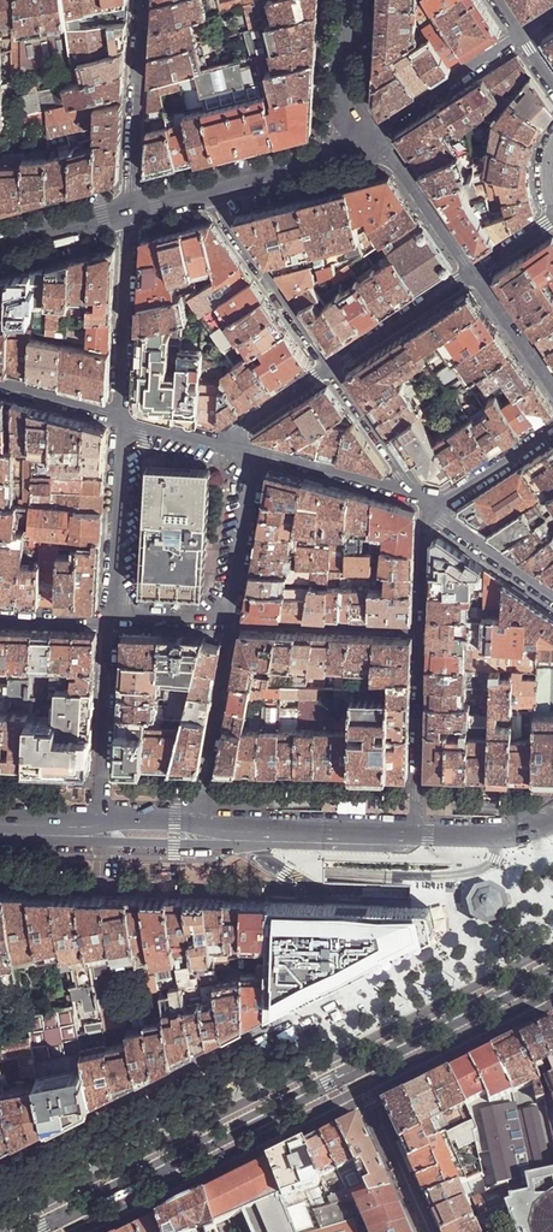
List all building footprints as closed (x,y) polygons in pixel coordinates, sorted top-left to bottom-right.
[(20,12),(20,0),(0,0),(0,17),(20,12)] [(21,49),(22,71),(73,59),(64,0),(20,0),(20,12),(20,18),(21,49)] [(107,0),(64,0),(73,59),(114,49),(110,25),(105,25),(106,29),(90,32),(86,12),(108,8),(108,6),(107,0)] [(154,4),(154,22),(153,29),(191,19),(222,11),(219,0),(170,0),(154,4)] [(222,11),(245,5),(244,0),(219,0),(222,11)] [(270,0),(265,0),(251,4),(258,28),(276,24),(270,0)] [(276,24),(318,13),(319,0),(270,0),(276,24)] [(436,9),(449,0),(431,0),(436,9)] [(479,0),(449,0),(436,9),(441,17),(465,54),(501,31),(484,7),(479,0)] [(549,0),(517,0),(521,6),(527,15),(549,0)] [(419,38),(416,33),(417,18),(418,5),(379,3),(378,29),(377,47),(384,43),(392,55),(419,38)] [(251,4),(245,5),(252,30),(258,28),(251,4)] [(424,5),(418,5),(417,18),(420,19),(429,13),(424,5)] [(419,20),(419,21),(424,28),(441,17),(436,9),(429,13),(420,19),(419,20)] [(0,17),(0,22),(12,19),(20,18),(20,12),(0,17)] [(260,55),(317,40),(318,24),(318,13),(276,24),(258,28),(252,30),(260,55)] [(458,59),(465,54),(441,17),(424,28),(426,33),(430,38),(448,65),(458,59)] [(13,31),(13,50),(21,49),(20,18),(12,19),(0,22),(0,33),(13,31)] [(152,45),(152,56),(198,44),(191,19),(153,29),(152,45)] [(127,30),(127,23),(110,25),(114,49),(126,46),(126,43),(127,30)] [(252,30),(246,31),(253,56),(257,55),(260,55),(252,30)] [(544,39),(552,52),(552,33),(544,39)] [(430,38),(412,49),(434,81),(443,75),(452,70),(448,65),(430,38)] [(269,72),(315,60),(316,46),(317,40),(260,55),(257,55),(262,74),(269,72)] [(375,69),(375,86),(401,69),(395,60),(392,55),(384,43),(377,47),(375,69)] [(151,72),(151,83),(159,81),(178,76),(197,71),(204,69),(198,44),(152,56),(151,72)] [(13,50),(12,51),(14,81),(22,79),(22,71),(21,49),(13,50)] [(125,53),(126,49),(80,61),(86,80),(125,70),(125,53)] [(427,86),(434,81),(412,49),(395,60),(401,69),(417,93),(427,86)] [(197,71),(218,156),(252,148),(279,141),(270,107),(269,100),(268,97),(267,94),(262,74),(257,55),(253,56),(240,60),(204,69),(197,71)] [(521,60),(518,56),(499,68),(483,78),(498,98),(501,96),(526,70),(527,68),(521,60)] [(315,72),(315,60),(269,72),(275,96),(275,99),(314,91),(315,72)] [(80,61),(72,63),(78,82),(86,80),(80,61)] [(374,102),(383,114),(402,102),(417,93),(401,69),(375,86),(374,102)] [(124,79),(125,70),(86,80),(78,82),(28,94),(23,95),(24,115),(49,109),(62,105),(71,103),(124,90),(124,79)] [(218,156),(197,71),(178,76),(181,89),(186,111),(199,161),(211,158),(218,156)] [(178,76),(159,81),(162,93),(181,89),(178,76)] [(552,114),(552,107),(532,76),(510,102),(544,126),(551,116),(552,114)] [(447,102),(441,106),(452,120),(458,128),(459,129),(466,124),(466,125),(479,115),(479,114),(483,111),(495,102),(498,98),(483,78),(470,87),(447,102)] [(159,81),(151,83),(149,107),(148,125),(168,120),(166,111),(162,93),(159,81)] [(71,103),(74,193),(84,190),(97,187),(97,145),(97,138),(97,105),(123,103),(123,97),(124,90),(71,103)] [(312,133),(314,91),(275,99),(276,106),(270,107),(279,141),(297,136),(312,133)] [(510,102),(501,96),(498,98),(495,102),(506,109),(510,102)] [(539,134),(544,126),(510,102),(506,109),(494,124),(535,143),(539,134)] [(49,151),(49,158),(50,199),(64,195),(74,193),(71,103),(62,105),(49,109),(49,115),(49,151)] [(123,103),(97,105),(97,138),(105,137),(106,140),(106,144),(121,141),(122,118),(123,103)] [(452,120),(441,106),(413,123),(396,134),(403,143),(409,152),(445,134),(441,128),(452,120)] [(49,109),(24,115),(24,120),(24,121),(49,115),(49,109)] [(168,120),(178,166),(188,164),(199,161),(186,111),(170,114),(169,110),(166,111),(168,120)] [(493,119),(483,111),(479,114),(479,115),(478,120),(490,123),(493,119)] [(148,125),(146,174),(162,170),(178,166),(168,120),(148,125)] [(458,128),(452,120),(441,128),(445,134),(458,128)] [(459,129),(458,128),(445,134),(458,153),(460,153),(471,147),(466,125),(466,124),(459,129)] [(533,150),(535,143),(494,124),(490,148),(530,161),(533,150)] [(416,163),(422,170),(458,153),(445,134),(409,152),(416,163)] [(119,181),(121,141),(106,144),(97,145),(97,187),(110,183),(119,181)] [(472,155),(471,147),(460,153),(464,164),(472,162),(472,155)] [(471,147),(472,155),(482,155),(489,156),(490,148),(471,147)] [(530,169),(530,161),(490,148),(489,156),(487,166),(486,173),(498,174),(529,179),(530,169)] [(461,180),(471,177),(473,176),(473,173),(467,174),(464,164),(460,153),(458,153),(422,170),(428,179),(434,188),(461,180)] [(489,156),(482,155),(480,166),(487,166),(489,156)] [(49,158),(25,159),(25,165),(27,205),(42,201),(50,199),(49,158)] [(27,205),(25,165),(0,165),(0,211),(15,207),(27,205)] [(470,202),(487,198),(503,195),(498,174),(486,173),(473,176),(471,177),(461,180),(470,202)] [(529,179),(498,174),(503,195),(504,194),(505,201),(531,195),(530,186),(529,179)] [(366,183),(347,188),(356,220),(368,217),(370,225),(406,201),(390,177),(366,183)] [(478,251),(496,239),(484,222),(470,202),(461,180),(434,188),(457,222),(478,251)] [(364,252),(358,232),(356,220),(347,188),(321,195),(301,200),(317,263),(320,279),(329,275),(347,265),(365,254),(364,252)] [(507,209),(501,211),(503,216),(508,214),(509,214),(513,228),(537,213),(534,203),(531,195),(505,201),(507,209)] [(470,202),(484,222),(493,219),(487,198),(470,202)] [(257,247),(277,274),(311,265),(317,263),(301,200),(269,209),(237,217),(257,247)] [(370,225),(358,232),(364,252),(365,254),(382,243),(419,218),(411,208),(406,201),(370,225)] [(484,222),(496,239),(507,232),(513,228),(509,214),(508,214),(503,216),(493,219),(484,222)] [(416,292),(453,268),(434,240),(419,218),(382,243),(416,292)] [(182,231),(198,291),(198,292),(241,264),(212,224),(196,228),(182,231)] [(170,235),(162,237),(177,296),(184,294),(198,291),(182,231),(170,235)] [(141,281),(140,305),(177,296),(162,237),(150,240),(143,242),(141,281)] [(545,243),(526,256),(539,275),(542,279),(542,278),(552,273),(552,272),(552,238),(545,243)] [(367,257),(377,271),(400,304),(410,297),(416,292),(382,243),(365,254),(367,257)] [(105,251),(94,254),(92,298),(91,314),(113,317),(115,281),(116,249),(105,251)] [(83,257),(72,260),(70,298),(82,298),(92,298),(94,254),(83,257)] [(350,269),(354,266),(354,264),(354,263),(355,261),(356,260),(358,260),(360,260),(361,260),(363,261),(367,257),(365,254),(347,265),(350,269)] [(526,256),(495,276),(501,284),(509,295),(539,275),(526,256)] [(68,336),(69,328),(70,298),(72,260),(60,263),(51,266),(49,304),(48,325),(48,332),(68,336)] [(201,313),(204,313),(216,304),(217,305),(253,281),(246,271),(241,264),(198,292),(190,298),(200,313),(201,313)] [(284,285),(291,293),(311,284),(315,282),(311,265),(277,274),(284,285)] [(360,283),(350,269),(347,265),(329,275),(332,279),(343,294),(365,326),(375,319),(383,315),(360,283)] [(41,268),(32,271),(32,307),(34,308),(33,327),(33,329),(48,332),(48,325),(49,304),(51,266),(41,268)] [(24,273),(11,276),(11,322),(11,327),(33,327),(34,308),(32,307),(32,271),(24,273)] [(377,271),(360,283),(383,315),(393,308),(400,304),(377,271)] [(315,290),(320,287),(319,285),(321,282),(324,281),(328,282),(332,279),(329,275),(320,279),(315,282),(311,284),(315,290)] [(509,295),(518,308),(527,320),(552,303),(552,294),(542,278),(542,279),(539,275),(509,295)] [(0,279),(0,323),(11,322),(11,276),(3,278),(0,279)] [(213,333),(264,297),(258,288),(253,281),(217,305),(216,304),(204,313),(201,313),(200,313),(202,315),(206,322),(206,323),(213,333)] [(297,302),(301,308),(320,297),(315,290),(311,284),(291,293),(297,302)] [(458,301),(408,334),(420,349),(482,309),(475,299),(470,293),(458,301)] [(139,319),(139,329),(140,329),(182,320),(189,318),(184,294),(177,296),(140,305),(139,319)] [(359,330),(365,326),(343,294),(325,306),(348,338),(359,330)] [(264,297),(213,333),(217,338),(220,343),(222,346),(224,348),(276,313),(268,303),(264,297)] [(348,338),(325,306),(320,297),(301,308),(331,349),(340,343),(348,338)] [(92,298),(82,298),(81,320),(91,320),(91,314),(92,298)] [(527,320),(534,331),(537,335),(552,325),(552,303),(527,320)] [(482,309),(420,349),(430,363),(435,371),(497,331),(487,317),(482,309)] [(245,358),(252,353),(253,353),(287,330),(281,320),(276,313),(224,348),(235,364),(245,358)] [(113,317),(91,314),(91,320),(90,330),(90,341),(112,345),(112,327),(113,317)] [(182,320),(140,329),(139,344),(137,389),(137,396),(146,407),(157,410),(179,416),(181,351),(182,320)] [(10,371),(11,327),(11,322),(0,323),(0,369),(10,371)] [(547,350),(552,346),(552,325),(537,335),(543,344),(547,350)] [(33,327),(11,327),(10,371),(17,373),(32,377),(33,336),(33,329),(33,327)] [(90,330),(69,328),(68,336),(90,341),(90,330)] [(287,330),(253,353),(276,385),(311,363),(287,330)] [(466,382),(481,372),(512,352),(503,340),(497,331),(435,371),(440,378),(451,392),(466,382)] [(430,363),(420,349),(408,334),(377,355),(354,369),(348,374),(369,403),(400,383),(421,368),(430,363)] [(52,382),(63,385),(63,342),(33,336),(32,377),(52,382)] [(110,378),(111,351),(78,344),(73,344),(63,342),(63,385),(73,388),(109,397),(110,378)] [(218,424),(221,422),(222,381),(222,376),(222,350),(222,346),(220,343),(203,342),(202,352),(200,421),(206,423),(215,426),(218,424)] [(237,367),(235,364),(224,348),(222,346),(222,350),(222,376),(237,367)] [(193,420),(200,421),(202,352),(181,351),(179,416),(193,420)] [(522,366),(512,352),(481,372),(492,388),(507,378),(518,393),(533,383),(522,366)] [(245,358),(235,364),(237,367),(259,397),(268,390),(276,385),(253,353),(252,353),(245,358)] [(430,363),(421,368),(431,384),(440,378),(435,371),(430,363)] [(251,402),(259,397),(237,367),(222,376),(222,381),(241,408),(251,402)] [(522,431),(492,388),(481,372),(466,382),(471,389),(478,385),(495,409),(488,414),(507,441),(515,437),(522,431)] [(507,378),(492,388),(522,431),(530,426),(538,422),(518,393),(507,378)] [(232,414),(241,408),(222,381),(221,422),(232,414)] [(466,382),(451,392),(455,400),(471,389),(466,382)] [(400,383),(369,403),(374,411),(379,418),(410,398),(400,383)] [(518,393),(538,422),(552,412),(552,410),(542,395),(533,383),(518,393)] [(328,387),(312,398),(330,423),(331,422),(344,413),(346,412),(336,398),(328,387)] [(305,402),(296,408),(314,433),(327,425),(330,423),(312,398),(305,402)] [(410,398),(379,418),(385,426),(390,433),(415,416),(421,412),(410,398)] [(15,402),(7,400),(7,410),(14,411),(15,402)] [(21,404),(15,402),(14,411),(14,425),(15,431),(15,437),(15,450),(32,449),(32,407),(21,404)] [(421,412),(415,416),(420,422),(436,412),(432,405),(421,412)] [(40,409),(32,407),(32,449),(53,450),(54,413),(40,409)] [(276,421),(254,436),(263,438),(282,443),(294,446),(314,433),(296,408),(276,421)] [(69,417),(54,413),(53,450),(53,463),(85,463),(88,422),(69,417)] [(499,447),(507,441),(488,414),(473,424),(492,451),(499,447)] [(456,474),(434,443),(420,422),(415,416),(390,433),(423,480),(441,485),(444,482),(456,474)] [(483,457),(492,451),(473,424),(469,419),(451,432),(473,464),(483,457)] [(108,427),(88,422),(85,463),(106,465),(107,444),(108,427)] [(328,455),(338,458),(348,426),(331,422),(330,423),(327,425),(318,452),(328,455)] [(353,462),(386,470),(386,469),(377,455),(354,424),(348,426),(338,458),(353,462)] [(314,433),(294,446),(308,450),(318,452),(327,425),(314,433)] [(465,469),(473,464),(451,432),(434,443),(456,474),(465,469)] [(551,493),(552,492),(552,447),(524,467),(546,497),(551,493)] [(15,476),(16,455),(15,455),(15,450),(9,449),(7,449),(0,448),(0,475),(15,476)] [(53,463),(53,450),(32,449),(32,456),(32,476),(32,487),(51,485),(53,463)] [(32,456),(16,455),(15,476),(32,476),(32,456)] [(53,463),(51,485),(83,488),(85,463),(53,463)] [(105,474),(106,465),(85,463),(83,488),(105,490),(105,482),(105,474)] [(546,497),(524,467),(460,508),(459,514),(476,525),(489,534),(527,509),(538,502),(546,497)] [(207,470),(153,468),(153,470),(150,470),(150,477),(150,487),(144,586),(146,586),(146,588),(200,590),(201,588),(203,588),(206,520),(209,473),(207,473),(207,470)] [(288,474),(270,469),(265,497),(302,499),(305,479),(288,474)] [(15,503),(15,476),(0,475),(0,502),(15,503)] [(15,476),(15,503),(19,504),(32,505),(32,487),(32,476),(15,476)] [(302,499),(299,516),(296,534),(299,534),(298,550),(298,554),(297,565),(329,567),(340,567),(348,567),(349,491),(326,485),(305,479),(302,499)] [(104,511),(105,490),(83,488),(51,485),(32,487),(32,505),(104,511)] [(364,550),(364,530),(373,531),(374,498),(360,494),(349,491),(348,567),(353,568),(372,569),(372,567),(373,550),(364,550)] [(538,502),(548,518),(552,514),(552,497),(551,493),(546,497),(538,502)] [(262,515),(293,516),(299,516),(302,499),(265,497),(263,508),(262,515)] [(374,498),(373,531),(373,542),(385,545),(415,551),(416,540),(416,518),(416,511),(389,503),(374,498)] [(17,529),(18,512),(19,504),(15,503),(0,502),(0,528),(17,529)] [(538,502),(527,509),(537,525),(543,521),(548,518),(538,502)] [(32,505),(19,504),(18,512),(32,514),(32,505)] [(32,514),(31,531),(31,542),(41,543),(40,603),(51,604),(60,604),(62,552),(62,545),(75,546),(82,546),(82,543),(82,536),(95,537),(103,538),(104,511),(32,505),(32,514)] [(500,541),(506,545),(537,525),(527,509),(489,534),(500,541)] [(260,527),(259,532),(290,534),(293,516),(262,515),(260,527)] [(516,552),(523,556),(552,536),(545,525),(543,521),(537,525),(506,545),(516,552)] [(22,565),(25,542),(31,542),(31,531),(17,529),(0,528),(0,564),(22,565)] [(290,546),(295,546),(295,550),(298,550),(299,534),(296,534),(290,534),(259,532),(257,542),(256,552),(286,553),(290,553),(290,546)] [(538,567),(552,558),(552,537),(552,536),(523,556),(531,562),(538,567)] [(101,572),(102,541),(103,538),(95,537),(94,542),(82,543),(82,546),(80,605),(99,605),(101,572)] [(432,560),(431,570),(485,573),(485,569),(454,547),(439,537),(432,540),(432,560)] [(40,603),(41,543),(31,542),(25,542),(22,565),(18,603),(31,603),(40,603)] [(372,567),(383,568),(415,569),(415,558),(415,551),(385,545),(373,542),(373,550),(372,567)] [(71,604),(80,605),(82,546),(75,546),(75,553),(62,552),(60,604),(71,604)] [(253,564),(252,570),(283,571),(288,572),(289,565),(284,564),(286,553),(256,552),(253,564)] [(297,565),(298,554),(290,553),(289,565),(297,565)] [(552,577),(552,558),(538,567),(547,573),(552,577)] [(18,603),(22,565),(0,564),(0,602),(3,602),(18,603)] [(329,580),(328,585),(328,616),(335,616),(340,616),(341,586),(340,567),(329,567),(329,580)] [(347,616),(352,617),(353,587),(353,575),(353,568),(348,567),(340,567),(341,586),(340,616),(347,616)] [(372,575),(372,587),(414,587),(415,575),(415,569),(383,568),(372,567),(372,569),(372,575)] [(494,575),(485,569),(485,573),(484,594),(483,616),(503,617),(504,582),(494,575)] [(249,588),(285,590),(286,583),(287,581),(281,581),(283,571),(252,570),(250,582),(249,588)] [(485,573),(431,570),(431,584),(431,592),(469,594),(484,594),(485,573)] [(540,606),(525,596),(504,582),(503,617),(524,618),(524,639),(539,640),(538,648),(538,658),(552,659),(552,615),(540,606)] [(306,614),(310,584),(295,584),(286,583),(285,590),(281,613),(296,614),(306,614)] [(319,615),(328,616),(328,585),(310,584),(306,614),(319,615)] [(366,617),(371,617),(372,588),(353,587),(352,617),(366,617)] [(414,601),(414,587),(372,587),(372,588),(371,617),(413,620),(414,601)] [(245,612),(281,613),(285,590),(249,588),(247,602),(245,612)] [(468,616),(469,594),(431,592),(430,606),(430,615),(468,616)] [(483,617),(468,616),(430,615),(430,625),(430,638),(429,645),(524,647),(524,639),(524,618),(503,617),(483,616),(483,617)] [(10,665),(12,630),(2,629),(0,629),(0,665),(10,665)] [(21,630),(12,630),(10,665),(10,666),(31,667),(33,630),(21,630)] [(33,630),(31,667),(52,667),(54,631),(43,631),(33,630)] [(237,656),(257,659),(265,661),(274,662),(277,632),(241,630),(239,645),(237,656)] [(52,667),(73,668),(74,668),(75,632),(63,632),(54,631),(52,667)] [(83,632),(75,632),(74,668),(79,668),(95,668),(97,633),(83,632)] [(287,632),(277,632),(274,662),(273,664),(292,667),(296,633),(287,632)] [(306,633),(296,633),(292,667),(309,669),(314,634),(306,633)] [(123,648),(122,657),(161,658),(162,635),(123,634),(123,648)] [(323,634),(314,634),(309,669),(309,670),(327,671),(328,670),(332,634),(323,634)] [(341,635),(332,634),(328,670),(346,670),(350,635),(341,635)] [(162,635),(161,658),(159,682),(193,684),(197,667),(204,641),(205,637),(188,636),(170,636),(162,635)] [(361,636),(350,635),(346,670),(374,670),(374,656),(375,637),(361,636)] [(411,638),(375,637),(374,656),(411,658),(411,647),(411,638)] [(220,646),(204,641),(197,667),(216,670),(218,658),(220,646)] [(429,657),(429,666),(492,668),(501,668),(513,669),(523,669),(538,669),(538,665),(538,658),(538,648),(524,647),(429,645),(429,657)] [(234,669),(232,682),(250,685),(252,686),(252,685),(257,659),(237,656),(234,669)] [(410,666),(411,658),(374,656),(374,670),(374,676),(385,676),(390,677),(390,676),(410,677),(410,666)] [(122,667),(121,679),(159,682),(161,658),(122,657),(122,667)] [(265,661),(257,659),(252,685),(262,686),(262,685),(263,676),(265,661)] [(274,662),(265,661),(263,676),(270,677),(273,664),(274,662)] [(268,685),(281,686),(287,686),(288,681),(292,667),(273,664),(270,677),(268,685)] [(6,760),(10,676),(10,666),(10,665),(0,665),(0,760),(6,760)] [(548,665),(538,665),(538,669),(537,676),(536,705),(537,710),(547,710),(547,697),(548,673),(548,665)] [(10,666),(10,676),(31,676),(31,674),(31,667),(10,666)] [(428,676),(428,685),(491,686),(492,668),(429,666),(428,676)] [(31,667),(31,674),(52,675),(52,667),(31,667)] [(73,674),(73,668),(52,667),(52,675),(51,686),(57,686),(73,687),(73,674)] [(197,667),(193,684),(191,692),(211,695),(214,682),(216,670),(197,667)] [(95,668),(79,668),(79,674),(73,674),(73,687),(94,687),(94,676),(95,668)] [(501,778),(510,778),(511,736),(512,705),(513,675),(501,675),(501,668),(492,668),(491,686),(491,705),(491,723),(489,777),(501,778)] [(513,675),(512,705),(531,705),(536,705),(537,676),(523,676),(523,669),(513,669),(513,675)] [(30,696),(57,697),(57,686),(51,686),(52,675),(31,674),(31,676),(30,696)] [(30,696),(31,676),(10,676),(6,760),(19,761),(27,761),(29,715),(30,696)] [(410,686),(410,677),(390,676),(390,677),(390,689),(389,697),(389,699),(409,700),(410,686)] [(164,716),(184,718),(185,715),(191,692),(193,684),(159,682),(121,679),(121,691),(120,713),(146,715),(164,716)] [(230,694),(228,704),(246,708),(248,699),(250,685),(232,682),(230,694)] [(248,699),(262,699),(262,686),(252,685),(252,686),(250,685),(248,699)] [(261,728),(279,729),(280,717),(280,707),(280,699),(281,686),(268,685),(262,685),(262,686),(262,699),(261,728)] [(427,703),(491,705),(491,686),(428,685),(427,695),(427,703)] [(73,687),(57,686),(57,697),(56,720),(43,719),(42,716),(29,715),(27,761),(42,762),(65,762),(90,763),(92,726),(94,687),(73,687)] [(281,686),(280,699),(299,699),(299,698),(299,687),(298,687),(292,686),(287,686),(281,686)] [(317,698),(317,687),(311,687),(305,687),(299,687),(299,698),(317,698)] [(317,700),(335,700),(335,688),(323,688),(317,687),(317,698),(317,700)] [(335,700),(353,701),(353,696),(353,688),(341,688),(335,688),(335,700)] [(185,715),(208,717),(209,709),(211,699),(211,695),(191,692),(185,715)] [(56,720),(57,697),(30,696),(29,715),(42,716),(43,719),(56,720)] [(389,697),(353,696),(352,718),(352,731),(388,733),(388,726),(389,699),(389,697)] [(317,698),(299,698),(299,699),(299,707),(298,715),(309,716),(309,722),(312,722),(312,718),(316,718),(317,700),(317,698)] [(409,700),(389,699),(388,726),(396,726),(396,733),(408,733),(409,716),(409,700)] [(317,700),(316,718),(316,730),(334,731),(335,700),(317,700)] [(442,722),(470,722),(491,723),(491,705),(427,703),(427,717),(426,731),(441,731),(442,722)] [(246,708),(228,704),(226,717),(224,726),(243,728),(246,708)] [(531,705),(512,705),(511,736),(531,736),(531,705)] [(299,707),(287,707),(287,717),(286,729),(298,729),(298,715),(299,707)] [(552,779),(552,710),(547,710),(537,710),(535,736),(535,779),(552,779)] [(117,764),(129,765),(141,765),(144,765),(146,725),(146,715),(120,713),(117,764)] [(146,725),(164,726),(164,716),(146,715),(146,725)] [(187,767),(199,768),(208,717),(185,715),(184,718),(182,727),(171,766),(187,767)] [(309,716),(298,715),(298,729),(316,730),(316,718),(312,718),(312,722),(309,722),(309,716)] [(345,718),(345,723),(340,723),(339,731),(352,731),(352,718),(345,718)] [(468,777),(470,722),(442,722),(441,731),(448,731),(448,734),(447,776),(459,776),(468,777)] [(479,777),(489,777),(491,723),(470,722),(468,777),(479,777)] [(161,766),(171,766),(182,727),(164,726),(146,725),(144,765),(161,766)] [(243,728),(224,726),(217,768),(228,769),(236,769),(243,728)] [(388,726),(388,733),(387,774),(395,774),(407,775),(408,733),(396,733),(396,726),(388,726)] [(260,770),(261,728),(243,728),(236,769),(251,769),(260,770)] [(279,729),(261,728),(260,770),(272,770),(278,770),(279,729)] [(290,771),(296,771),(298,729),(286,729),(279,729),(278,770),(290,771)] [(316,730),(298,729),(296,771),(308,771),(315,772),(316,730)] [(327,772),(333,772),(334,731),(316,730),(315,772),(327,772)] [(351,773),(352,731),(339,731),(334,731),(333,772),(344,772),(351,773)] [(388,733),(352,731),(351,773),(372,773),(387,774),(388,733)] [(426,754),(425,775),(447,776),(448,734),(448,731),(441,731),(426,731),(426,754)] [(511,736),(510,778),(513,778),(530,778),(535,779),(535,736),(531,736),(511,736)] [(477,883),(466,897),(467,914),(480,926),(499,925),(510,911),(509,894),(495,883),(477,883)] [(6,959),(18,957),(6,894),(0,894),(0,961),(6,959)] [(17,894),(6,894),(18,957),(42,953),(31,895),(17,894)] [(41,895),(31,895),(42,953),(65,949),(56,895),(41,895)] [(68,896),(56,895),(65,949),(67,960),(92,956),(81,896),(68,896)] [(91,896),(81,896),(92,956),(97,955),(110,953),(116,952),(106,897),(91,896)] [(115,897),(106,897),(116,952),(138,948),(129,898),(115,897)] [(136,898),(129,898),(138,948),(140,956),(140,958),(155,956),(145,898),(136,898)] [(154,898),(145,898),(155,956),(156,960),(178,956),(168,899),(154,898)] [(196,954),(187,899),(175,899),(168,899),(178,956),(190,954),(196,954)] [(196,900),(187,899),(196,954),(197,957),(215,954),(213,944),(208,900),(196,900)] [(216,900),(208,900),(213,944),(229,944),(226,900),(216,900)] [(235,901),(226,900),(229,944),(245,944),(245,901),(235,901)] [(245,901),(245,944),(269,945),(270,905),(270,902),(257,901),(245,901)] [(322,903),(270,902),(267,1015),(277,1010),(435,932),(429,906),(322,903)] [(230,958),(229,944),(213,944),(215,954),(217,969),(231,968),(230,958)] [(245,944),(229,944),(230,958),(245,958),(245,944)] [(269,945),(245,944),(245,958),(245,959),(268,959),(269,945)] [(138,948),(116,952),(117,961),(140,956),(138,948)] [(98,966),(102,991),(104,995),(107,998),(112,998),(116,997),(118,993),(118,989),(114,963),(112,963),(110,953),(97,955),(99,965),(98,966)] [(178,956),(183,982),(199,979),(201,979),(199,971),(193,972),(190,954),(178,956)] [(215,954),(197,957),(199,971),(201,979),(217,976),(217,969),(215,954)] [(92,956),(67,960),(75,1003),(80,1032),(86,1031),(85,1024),(104,1021),(102,1012),(92,956)] [(178,956),(156,960),(158,974),(160,986),(172,984),(183,982),(178,956)] [(8,971),(10,971),(12,974),(15,974),(18,972),(19,969),(20,969),(18,957),(6,959),(8,971)] [(0,961),(0,973),(8,971),(6,959),(0,961)] [(260,962),(259,973),(268,973),(268,962),(260,962)] [(267,1015),(268,973),(259,973),(245,974),(245,977),(245,1026),(258,1019),(267,1015)] [(160,986),(158,974),(143,976),(146,989),(160,986)] [(201,979),(199,979),(204,1005),(220,998),(218,981),(217,976),(201,979)] [(245,977),(218,981),(220,998),(225,1036),(238,1029),(245,1026),(245,977)] [(183,982),(185,994),(187,1009),(204,1005),(199,979),(183,982)] [(187,1055),(195,1051),(187,1009),(185,994),(183,982),(172,984),(173,992),(162,994),(166,1017),(174,1062),(187,1055)] [(148,1020),(166,1017),(162,994),(160,986),(146,989),(149,1006),(150,1013),(146,1014),(148,1020)] [(225,1036),(220,998),(204,1005),(210,1043),(221,1038),(225,1036)] [(52,1009),(28,1013),(32,1034),(39,1074),(86,1065),(84,1051),(82,1042),(80,1032),(75,1003),(52,1007),(52,1009)] [(210,1043),(204,1005),(187,1009),(195,1051),(206,1045),(210,1043)] [(150,1013),(149,1006),(126,1010),(128,1018),(132,1017),(132,1016),(146,1014),(150,1013)] [(126,1008),(102,1012),(104,1021),(105,1027),(105,1028),(129,1023),(128,1018),(126,1010),(126,1008)] [(167,1065),(174,1062),(166,1017),(148,1020),(149,1026),(157,1071),(167,1065)] [(540,1077),(541,1082),(552,1077),(552,1018),(534,1028),(520,1035),(540,1077)] [(85,1024),(86,1031),(80,1032),(82,1042),(107,1037),(105,1028),(105,1027),(104,1021),(85,1024)] [(129,1023),(105,1028),(107,1037),(108,1046),(132,1042),(130,1029),(129,1023)] [(157,1071),(149,1026),(134,1029),(130,1029),(132,1042),(139,1079),(150,1074),(157,1071)] [(20,1051),(25,1073),(33,1072),(34,1075),(39,1074),(32,1034),(0,1039),(0,1054),(20,1051)] [(513,1091),(535,1083),(538,1100),(546,1099),(544,1092),(541,1082),(540,1077),(520,1035),(503,1043),(493,1048),(513,1091)] [(108,1046),(107,1037),(82,1042),(84,1051),(108,1046)] [(139,1079),(132,1042),(108,1046),(116,1091),(132,1083),(139,1079)] [(116,1091),(108,1046),(84,1051),(93,1102),(108,1095),(116,1091)] [(489,1097),(490,1103),(491,1110),(516,1105),(513,1091),(493,1048),(480,1055),(471,1060),(487,1094),(489,1097)] [(232,1054),(225,1058),(224,1062),(225,1064),(237,1058),(236,1056),(232,1054)] [(457,1066),(450,1070),(466,1106),(487,1094),(471,1060),(457,1066)] [(93,1102),(86,1065),(39,1074),(40,1080),(48,1125),(64,1117),(87,1105),(93,1102)] [(406,1092),(422,1130),(429,1146),(429,1145),(437,1141),(430,1126),(438,1122),(444,1137),(447,1136),(462,1128),(464,1126),(472,1122),(470,1117),(471,1117),(466,1106),(450,1070),(442,1074),(422,1084),(406,1092)] [(4,1078),(6,1090),(11,1088),(13,1088),(13,1084),(10,1085),(8,1076),(4,1077),(4,1073),(0,1073),(0,1078),(4,1078)] [(541,1082),(544,1092),(546,1099),(547,1103),(552,1100),(552,1077),(541,1082)] [(8,1101),(6,1090),(4,1078),(0,1078),(0,1102),(8,1101)] [(48,1125),(40,1080),(24,1085),(13,1088),(11,1088),(6,1090),(8,1101),(16,1141),(26,1136),(34,1132),(44,1127),(48,1125)] [(516,1105),(538,1100),(535,1083),(513,1091),(516,1105)] [(401,1141),(422,1130),(406,1092),(393,1099),(384,1103),(398,1135),(401,1141)] [(487,1094),(466,1106),(471,1117),(491,1110),(490,1103),(489,1097),(487,1094)] [(552,1161),(552,1134),(551,1123),(547,1103),(546,1099),(538,1100),(516,1105),(528,1166),(552,1161)] [(8,1101),(0,1102),(0,1149),(7,1146),(16,1141),(8,1101)] [(516,1105),(491,1110),(507,1185),(508,1185),(523,1182),(528,1181),(531,1180),(528,1166),(516,1105)] [(471,1117),(470,1117),(472,1122),(476,1131),(472,1133),(477,1153),(488,1150),(497,1188),(503,1186),(507,1185),(491,1110),(471,1117)] [(343,1124),(338,1126),(360,1176),(366,1173),(370,1181),(364,1184),(370,1197),(393,1191),(381,1163),(360,1115),(356,1118),(343,1124)] [(437,1141),(444,1137),(438,1122),(430,1126),(437,1141)] [(466,1182),(482,1173),(477,1153),(472,1133),(476,1131),(472,1122),(464,1126),(462,1128),(447,1136),(466,1182)] [(370,1197),(364,1184),(360,1176),(338,1126),(327,1132),(322,1135),(350,1202),(370,1197)] [(405,1152),(411,1165),(433,1154),(429,1145),(429,1146),(422,1130),(401,1141),(405,1152)] [(305,1143),(331,1208),(350,1202),(322,1135),(311,1140),(305,1143)] [(437,1141),(429,1145),(433,1154),(440,1170),(449,1189),(459,1185),(465,1182),(466,1182),(447,1136),(444,1137),(437,1141)] [(291,1150),(310,1202),(314,1212),(331,1208),(305,1143),(297,1147),(291,1150)] [(268,1162),(287,1211),(308,1203),(310,1202),(291,1150),(277,1157),(268,1162)] [(433,1154),(411,1165),(413,1168),(417,1179),(440,1170),(433,1154)] [(531,1182),(552,1177),(552,1161),(528,1166),(531,1180),(531,1182)] [(247,1173),(269,1231),(296,1231),(287,1211),(268,1162),(256,1168),(247,1173)] [(440,1170),(417,1179),(421,1188),(425,1197),(449,1189),(440,1170)] [(247,1173),(234,1179),(217,1188),(213,1189),(206,1193),(215,1231),(220,1231),(217,1224),(228,1220),(245,1212),(253,1231),(269,1231),(247,1173)] [(366,1173),(360,1176),(364,1184),(370,1181),(366,1173)] [(531,1182),(534,1194),(531,1195),(531,1196),(531,1198),(547,1196),(552,1192),(552,1177),(531,1182)] [(466,1201),(459,1185),(449,1189),(425,1197),(430,1207),(433,1215),(466,1201)] [(475,1219),(480,1217),(506,1206),(511,1204),(510,1199),(508,1185),(507,1185),(503,1186),(497,1188),(472,1199),(477,1210),(471,1212),(474,1219),(475,1219)] [(321,1231),(356,1231),(355,1228),(365,1225),(368,1231),(411,1231),(410,1229),(399,1205),(393,1191),(370,1197),(350,1202),(331,1208),(314,1212),(321,1231)] [(547,1196),(531,1198),(531,1196),(510,1199),(511,1204),(506,1206),(515,1228),(517,1231),(552,1231),(552,1192),(547,1196)] [(158,1217),(163,1231),(197,1231),(196,1231),(203,1230),(204,1231),(215,1231),(206,1193),(200,1196),(186,1203),(173,1210),(163,1215),(158,1217)] [(474,1219),(471,1212),(466,1201),(433,1215),(437,1225),(440,1231),(444,1231),(474,1219)] [(308,1203),(287,1211),(296,1231),(319,1231),(308,1203)] [(480,1231),(506,1231),(509,1230),(515,1228),(506,1206),(480,1217),(475,1219),(480,1231)] [(138,1227),(140,1231),(163,1231),(158,1217),(148,1223),(138,1227)] [(475,1219),(474,1219),(444,1231),(480,1231),(475,1219)]
